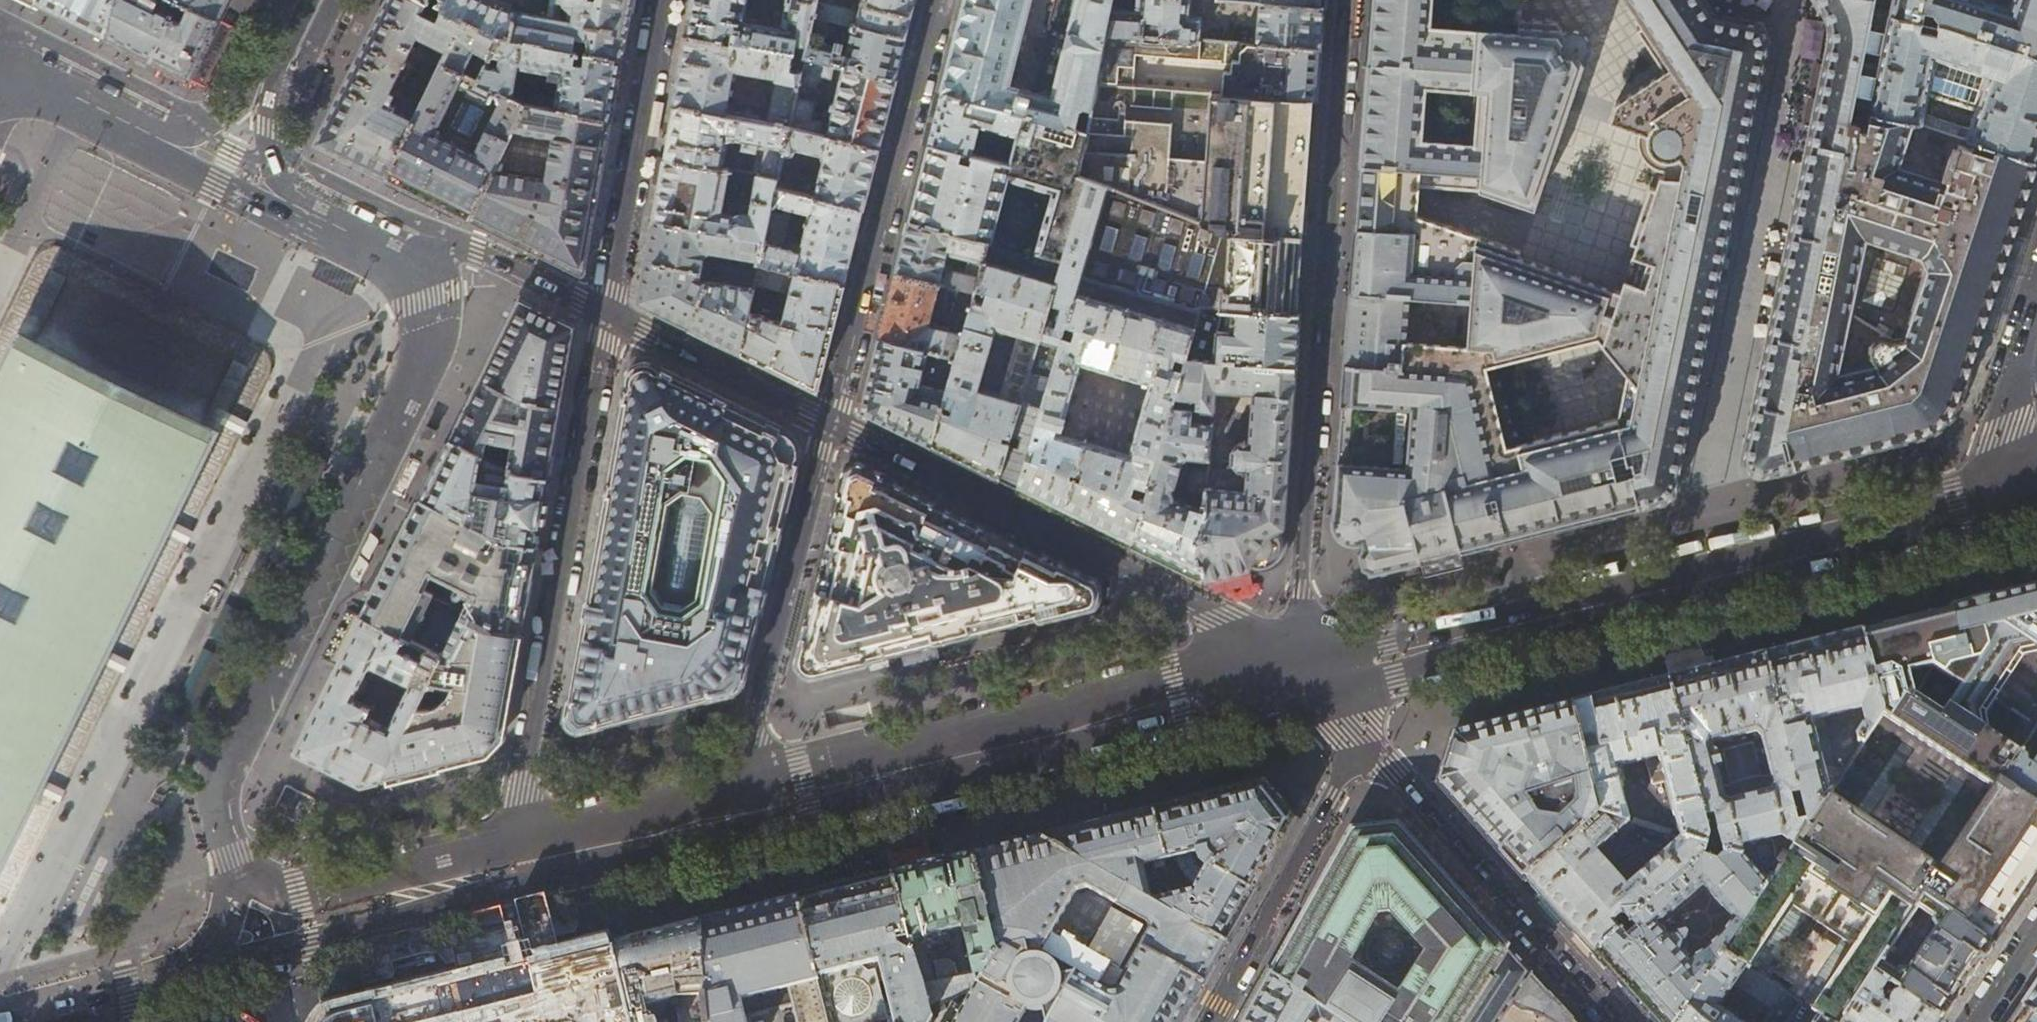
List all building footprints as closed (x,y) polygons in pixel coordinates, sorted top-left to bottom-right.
[(34,4),(66,20),(105,39),(114,0),(36,0),(34,4)] [(105,39),(129,51),(151,62),(180,0),(114,0),(105,39)] [(219,19),(181,0),(180,0),(151,62),(188,80),(189,79),(203,50),(218,20),(219,19)] [(219,19),(228,0),(181,0),(219,19)] [(500,36),(425,0),(387,0),(358,60),(317,142),(355,161),(387,177),(443,64),(478,81),(486,65),(491,54),(500,36)] [(500,36),(622,59),(629,24),(633,0),(552,0),(549,17),(511,10),(504,8),(504,7),(501,6),(490,3),(485,0),(425,0),(500,36)] [(687,34),(806,55),(815,14),(818,0),(788,0),(783,29),(742,23),(746,0),(693,0),(687,34)] [(815,14),(828,17),(853,24),(906,38),(913,9),(915,0),(863,0),(860,11),(831,4),(832,0),(818,0),(815,14)] [(962,12),(942,91),(1024,113),(1088,131),(1097,83),(1107,31),(1112,7),(1114,0),(1055,0),(1032,92),(1009,86),(1018,45),(1023,46),(1025,39),(1021,38),(1030,0),(965,0),(962,12)] [(1137,8),(1112,7),(1107,31),(1199,39),(1201,16),(1190,14),(1191,0),(1138,0),(1137,8)] [(1372,7),(1366,108),(1363,144),(1361,169),(1408,173),(1471,176),(1473,141),(1417,138),(1420,90),(1466,93),(1470,27),(1419,24),(1420,0),(1373,0),(1372,7)] [(1676,485),(1695,392),(1712,305),(1715,294),(1738,187),(1767,43),(1760,24),(1711,15),(1702,1),(1701,0),(1612,0),(1619,12),(1654,71),(1608,107),(1602,127),(1629,132),(1628,144),(1631,154),(1634,163),(1642,169),(1651,173),(1621,258),(1642,270),(1638,279),(1632,292),(1616,283),(1592,341),(1619,374),(1614,420),(1628,468),(1638,506),(1663,500),(1668,497),(1672,493),(1674,490),(1676,485)] [(1727,10),(1743,0),(1722,0),(1727,10)] [(1819,5),(1824,20),(1826,28),(1827,36),(1826,52),(1782,263),(1756,390),(1741,460),(1743,460),(1745,466),(1748,469),(1753,473),(1760,474),(1765,474),(1777,471),(1777,472),(1794,468),(1793,467),(1795,467),(1786,427),(1851,108),(1857,75),(1860,63),(1864,44),(1866,31),(1869,19),(1858,16),(1861,1),(1872,3),(1873,0),(1815,0),(1819,5)] [(1872,3),(1870,10),(1946,26),(2036,56),(2036,0),(2011,0),(2009,7),(1989,0),(1873,0),(1872,3)] [(1323,26),(1325,6),(1260,1),(1257,43),(1321,48),(1323,26)] [(1869,19),(1866,31),(1884,35),(1881,47),(1864,44),(1860,63),(1878,66),(1875,79),(1857,75),(1851,108),(1921,122),(2036,161),(2036,56),(1946,26),(1870,10),(1869,19)] [(828,17),(815,14),(806,55),(896,78),(901,58),(906,38),(853,24),(852,24),(849,37),(835,34),(832,46),(826,45),(822,41),(828,17)] [(201,86),(231,26),(218,20),(203,50),(189,79),(201,86)] [(1473,141),(1471,176),(1470,192),(1526,209),(1577,64),(1581,57),(1583,48),(1581,41),(1576,33),(1568,31),(1560,34),(1556,39),(1510,33),(1470,27),(1466,93),(1474,93),(1473,141)] [(1199,39),(1107,31),(1097,83),(1133,85),(1135,53),(1219,59),(1219,63),(1239,64),(1236,93),(1311,98),(1318,99),(1320,70),(1321,48),(1257,43),(1199,39)] [(675,104),(790,126),(806,55),(687,34),(680,73),(675,104)] [(500,36),(491,54),(502,57),(499,68),(486,65),(478,81),(513,98),(519,65),(551,71),(550,77),(559,79),(560,73),(563,73),(558,99),(546,96),(544,106),(612,119),(617,92),(622,59),(500,36)] [(790,126),(878,148),(887,114),(896,78),(806,55),(790,126)] [(478,81),(443,64),(387,177),(423,195),(470,218),(526,104),(513,98),(478,81)] [(929,144),(1010,166),(1024,113),(942,91),(935,119),(929,144)] [(1236,93),(1210,91),(1205,159),(1168,157),(1171,122),(1090,118),(1088,131),(1080,175),(1108,186),(1224,232),(1301,237),(1306,171),(1311,98),(1236,93)] [(526,104),(470,218),(483,224),(529,247),(582,273),(584,273),(598,195),(607,144),(612,119),(544,106),(526,104)] [(790,126),(675,104),(670,133),(665,156),(724,167),(728,140),(734,137),(745,139),(744,149),(760,151),(756,173),(779,177),(790,126)] [(1851,108),(1786,427),(1795,467),(1873,448),(1918,437),(1928,434),(1941,426),(1947,420),(1951,416),(1957,406),(1993,297),(2036,163),(2036,161),(1921,122),(1851,108)] [(1080,175),(1088,131),(1024,113),(1010,166),(929,144),(919,183),(910,220),(989,242),(990,242),(1008,180),(1053,193),(1034,264),(1037,265),(1060,271),(1000,478),(1006,481),(1017,487),(1080,277),(1081,278),(1108,186),(1080,175)] [(862,209),(870,180),(878,148),(790,126),(779,177),(777,188),(862,209)] [(724,167),(665,156),(659,191),(654,219),(765,240),(771,212),(773,205),(777,188),(779,177),(756,173),(755,179),(758,180),(751,216),(739,214),(733,216),(722,214),(726,191),(734,192),(738,170),(724,167)] [(1408,173),(1361,169),(1359,192),(1354,230),(1405,234),(1402,276),(1465,281),(1468,238),(1407,216),(1408,195),(1408,173)] [(1224,232),(1108,186),(1081,278),(1100,283),(1189,308),(1200,312),(1202,307),(1223,309),(1296,314),(1298,276),(1301,237),(1224,232)] [(773,205),(784,207),(783,214),(771,212),(765,240),(760,263),(844,283),(852,250),(862,209),(777,188),(773,205)] [(1082,499),(532,218),(517,248),(502,274),(487,304),(1034,592),(1049,562),(1067,529),(1082,499)] [(756,279),(760,263),(765,240),(654,219),(646,263),(640,301),(657,309),(689,325),(717,272),(756,279)] [(983,263),(986,250),(989,242),(910,220),(903,247),(896,272),(974,294),(975,289),(983,263)] [(1405,234),(1354,230),(1353,257),(1351,291),(1401,294),(1466,299),(1465,281),(1402,276),(1405,234)] [(1479,352),(1484,367),(1568,347),(1592,341),(1616,283),(1579,272),(1468,238),(1465,281),(1466,299),(1462,350),(1479,352)] [(339,361),(334,261),(309,262),(285,264),(262,265),(266,362),(266,448),(260,539),(249,632),(272,635),(295,638),(319,641),(331,543),(337,450),(339,361)] [(760,263),(756,279),(755,284),(790,292),(783,323),(748,314),(740,350),(769,365),(817,388),(832,328),(844,283),(760,263)] [(975,289),(987,291),(984,302),(972,300),(956,358),(931,445),(963,460),(1000,478),(1060,271),(1037,265),(1034,277),(983,263),(975,289)] [(217,427),(247,366),(52,271),(23,332),(0,378),(0,870),(217,427)] [(748,314),(755,284),(756,279),(717,272),(689,325),(710,336),(740,350),(748,314)] [(956,358),(972,300),(974,294),(896,272),(888,303),(880,337),(956,358)] [(1128,310),(1095,300),(1100,283),(1081,278),(1080,277),(1017,487),(1037,497),(1066,511),(1087,441),(1060,433),(1080,362),(1110,371),(1128,310)] [(1397,344),(1401,294),(1351,291),(1348,323),(1345,364),(1456,373),(1484,367),(1479,352),(1462,350),(1397,344)] [(500,340),(482,379),(526,401),(560,407),(566,373),(575,325),(520,298),(500,340)] [(1219,331),(1223,309),(1202,307),(1200,312),(1185,365),(1183,371),(1172,407),(1192,409),(1207,410),(1214,411),(1215,411),(1217,390),(1253,393),(1249,443),(1240,443),(1232,450),(1231,460),(1238,469),(1223,469),(1223,472),(1208,470),(1206,487),(1200,549),(1207,580),(1221,577),(1239,572),(1248,570),(1250,569),(1252,563),(1256,565),(1262,566),(1268,565),(1274,562),(1279,556),(1282,551),(1283,545),(1283,538),(1280,532),(1279,529),(1284,527),(1288,484),(1292,423),(1296,366),(1217,361),(1219,331)] [(1185,365),(1200,312),(1189,308),(1184,326),(1128,310),(1110,371),(1153,383),(1131,454),(1087,441),(1066,511),(1090,523),(1131,543),(1172,407),(1183,371),(1173,368),(1176,357),(1179,358),(1178,362),(1185,365)] [(1300,314),(1296,314),(1223,309),(1219,331),(1217,361),(1296,366),(1298,340),(1300,314)] [(870,376),(861,410),(888,423),(931,445),(956,358),(880,337),(870,376)] [(789,498),(798,462),(799,457),(800,452),(800,446),(800,443),(799,440),(795,435),(789,430),(782,427),(782,426),(765,418),(732,402),(699,385),(663,367),(660,367),(653,363),(648,361),(642,361),(637,363),(630,368),(628,373),(627,376),(627,379),(627,382),(625,386),(616,436),(602,513),(589,584),(575,665),(566,717),(579,729),(627,717),(664,708),(704,698),(732,691),(743,681),(766,589),(789,498)] [(1456,373),(1345,364),(1339,436),(1334,501),(1332,517),(1330,518),(1331,523),(1333,529),(1336,535),(1340,538),(1347,542),(1350,543),(1356,543),(1362,541),(1363,544),(1360,549),(1361,567),(1368,570),(1368,573),(1399,565),(1420,560),(1401,504),(1441,491),(1509,471),(1504,451),(1484,367),(1456,373)] [(469,405),(453,440),(518,473),(547,477),(554,443),(560,407),(526,401),(482,379),(469,405)] [(1207,410),(1206,423),(1191,421),(1192,409),(1172,407),(1131,543),(1156,556),(1206,580),(1207,580),(1200,549),(1206,487),(1208,470),(1214,411),(1207,410)] [(1441,491),(1460,550),(1479,546),(1524,534),(1593,517),(1636,507),(1638,506),(1628,468),(1614,420),(1576,430),(1504,451),(1509,471),(1441,491)] [(440,466),(424,500),(470,521),(490,531),(506,540),(535,546),(541,510),(547,477),(518,473),(453,440),(440,466)] [(797,660),(809,673),(873,657),(952,637),(1045,614),(1096,601),(1097,580),(1041,553),(961,513),(893,480),(860,464),(845,471),(823,561),(797,660)] [(1420,560),(1460,550),(1441,491),(1401,504),(1420,560)] [(385,583),(369,617),(411,639),(433,593),(454,603),(461,588),(471,593),(464,608),(489,620),(496,630),(520,633),(527,592),(535,546),(506,540),(490,531),(485,541),(465,531),(470,521),(424,500),(414,522),(385,583)] [(1970,605),(1863,633),(1883,714),(1997,790),(2002,782),(2021,754),(2036,730),(2036,588),(1970,605)] [(449,761),(487,751),(502,737),(509,694),(520,633),(496,630),(489,620),(464,608),(454,603),(433,593),(411,639),(441,655),(380,779),(449,761)] [(340,678),(304,754),(362,783),(371,781),(380,779),(441,655),(411,639),(369,617),(340,678)] [(1883,714),(1863,633),(1809,646),(1766,657),(1809,824),(1827,797),(1883,714)] [(1669,681),(1711,848),(1778,869),(1809,824),(1766,657),(1723,668),(1707,672),(1669,681)] [(1707,672),(1703,659),(1666,668),(1669,681),(1707,672)] [(1077,663),(1071,665),(1069,668),(1068,668),(1068,671),(1069,670),(1073,672),(1079,671),(1082,667),(1083,667),(1082,665),(1081,665),(1077,663)] [(1711,848),(1669,681),(1620,694),(1572,706),(1600,814),(1630,823),(1627,811),(1629,809),(1626,798),(1625,799),(1624,798),(1616,768),(1646,760),(1651,780),(1654,781),(1664,778),(1666,779),(1669,793),(1668,795),(1670,804),(1672,804),(1673,806),(1672,810),(1674,819),(1677,820),(1677,822),(1675,824),(1677,832),(1680,833),(1681,839),(1711,848)] [(1600,814),(1572,706),(1512,720),(1453,734),(1439,781),(1481,828),(1526,879),(1600,814)] [(1218,754),(1220,753),(1222,755),(1229,754),(1230,751),(1232,750),(1232,748),(1230,748),(1227,746),(1221,748),(1220,751),(1218,751),(1218,754)] [(2026,765),(2029,762),(2028,759),(2021,754),(2002,782),(2036,806),(2036,771),(2026,765)] [(810,774),(433,870),(438,894),(446,924),(452,948),(831,854),(824,829),(816,798),(810,774)] [(1186,801),(1156,809),(1167,858),(1183,854),(1183,859),(1184,863),(1186,869),(1190,875),(1193,878),(1197,881),(1192,890),(1152,901),(1152,902),(1228,944),(1240,921),(1248,907),(1280,850),(1296,821),(1280,800),(1265,781),(1186,801)] [(2002,782),(1997,790),(1941,872),(1827,797),(1809,824),(1778,869),(1723,952),(1751,971),(1794,910),(1853,949),(1812,1011),(1784,993),(1773,1010),(1765,1021),(1786,1021),(1787,1021),(1841,1021),(1874,973),(1882,961),(1918,908),(1924,898),(1992,945),(2012,915),(2036,878),(2036,806),(2002,782)] [(1156,809),(1110,820),(1003,846),(972,854),(997,952),(978,984),(977,984),(947,999),(949,1005),(931,1013),(932,1018),(930,1021),(1021,1021),(1029,1008),(1038,1009),(1041,1017),(1041,1020),(1045,1021),(1184,1021),(1217,962),(1228,944),(1152,902),(1152,901),(1144,864),(1155,861),(1157,868),(1167,866),(1165,859),(1167,858),(1156,809)] [(1711,848),(1681,839),(1627,886),(1597,852),(1630,823),(1600,814),(1526,879),(1566,923),(1594,954),(1711,848)] [(1557,1002),(1499,938),(1423,854),(1398,826),(1352,832),(1316,897),(1272,974),(1268,972),(1250,1004),(1240,1021),(1499,1021),(1505,1013),(1506,1013),(1512,1005),(1519,1011),(1526,1011),(1533,1011),(1540,1014),(1551,1021),(1575,1021),(1557,1002)] [(1656,1021),(1676,1021),(1723,952),(1778,869),(1711,848),(1594,954),(1636,1001),(1656,1021)] [(892,860),(895,873),(920,867),(931,864),(928,851),(892,860)] [(972,854),(931,864),(920,867),(895,873),(893,874),(929,1007),(947,999),(977,984),(978,984),(997,952),(972,854)] [(929,1007),(893,874),(842,887),(797,898),(829,1021),(930,1021),(932,1018),(931,1013),(929,1007)] [(702,922),(711,1021),(747,1021),(745,1014),(793,1002),(798,1021),(829,1021),(797,898),(743,911),(702,922)] [(1959,994),(1992,945),(1924,898),(1918,908),(1934,919),(1934,920),(1932,923),(1932,924),(1922,939),(1916,936),(1906,951),(1905,952),(1911,956),(1900,972),(1898,972),(1882,961),(1874,973),(1941,1019),(1959,994)] [(702,922),(687,925),(648,935),(612,943),(632,1021),(664,1021),(660,1002),(670,1000),(673,1019),(678,1018),(679,1021),(711,1021),(702,922)] [(328,1018),(324,1021),(632,1021),(612,943),(567,955),(520,966),(500,971),(441,986),(385,1000),(369,1004),(337,1012),(328,1018)] [(1716,1008),(1733,982),(1773,1010),(1784,993),(1751,971),(1723,952),(1676,1021),(1737,1021),(1716,1008)] [(1941,1019),(1874,973),(1841,1021),(1940,1021),(1941,1019)] [(2022,1007),(2036,1017),(2036,986),(2022,1007)] [(2022,1007),(2013,1021),(2036,1021),(2036,1017),(2022,1007)] [(183,1016),(184,1016),(184,1014),(182,1014),(180,1013),(173,1014),(171,1017),(170,1018),(170,1020),(172,1020),(174,1021),(182,1020),(183,1016)]
